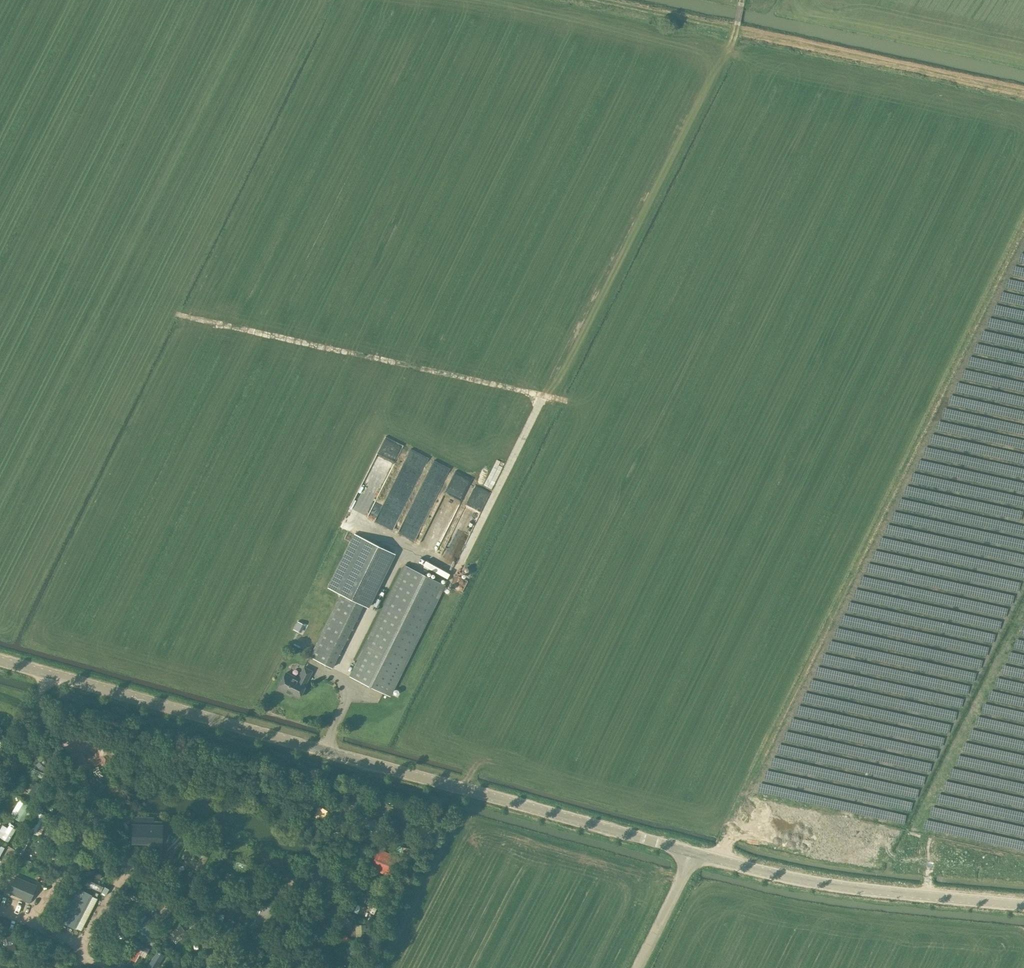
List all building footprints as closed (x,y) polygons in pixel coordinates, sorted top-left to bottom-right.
[(409,448),(403,463),(422,471),(428,456),(409,448)] [(430,468),(443,473),(446,466),(433,461),(430,468)] [(464,549),(494,480),(482,475),(446,558),(449,551),(454,553),(457,546),(464,549)] [(356,534),(330,587),(370,606),(396,553),(356,534)] [(446,584),(406,564),(351,676),(391,696),(446,584)] [(293,629),(301,633),(305,624),(297,621),(293,629)] [(320,638),(311,656),(333,667),(342,649),(320,638)] [(279,688),(287,692),(288,690),(300,697),(307,683),(307,682),(313,670),(305,667),(302,673),(304,674),(301,679),(287,672),(279,688)] [(47,750),(44,749),(39,751),(36,753),(35,756),(38,758),(40,762),(40,767),(47,769),(51,762),(50,757),(46,754),(47,750)] [(23,771),(31,754),(24,751),(16,767),(23,771)] [(39,795),(24,787),(21,792),(35,800),(39,795)] [(18,798),(10,815),(23,822),(32,805),(18,798)] [(36,834),(45,815),(40,812),(31,832),(36,834)] [(365,827),(380,832),(384,820),(369,815),(365,827)] [(8,842),(16,829),(4,821),(0,827),(0,837),(8,842)] [(389,835),(405,841),(409,829),(393,824),(389,835)] [(162,826),(133,825),(132,836),(139,836),(139,842),(162,842),(162,826)] [(36,885),(15,876),(9,892),(23,897),(22,899),(29,902),(36,885)] [(77,888),(61,919),(75,927),(91,895),(77,888)] [(139,922),(148,928),(156,914),(148,909),(139,922)] [(135,944),(128,955),(134,958),(140,947),(148,952),(151,947),(139,940),(136,945),(135,944)] [(161,954),(154,950),(145,966),(149,967),(152,967),(161,954)] [(46,960),(42,967),(55,967),(57,965),(46,960)]
